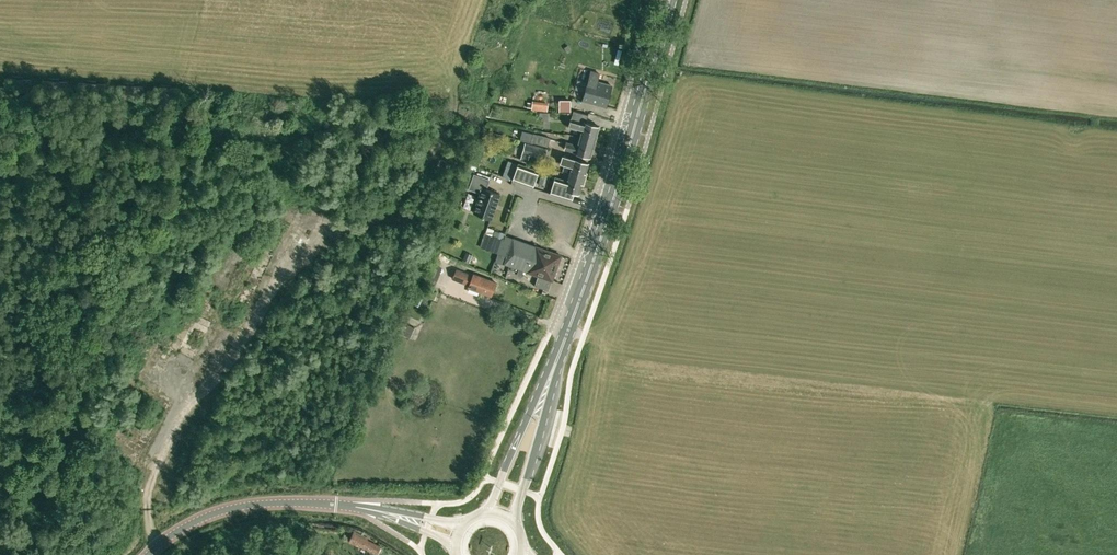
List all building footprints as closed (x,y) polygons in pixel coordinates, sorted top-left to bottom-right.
[(588,79),(582,100),(606,107),(612,85),(598,81),(600,72),(591,69),(588,79)] [(104,86),(80,85),(80,95),(103,96),(104,86)] [(141,89),(116,87),(115,97),(140,98),(141,89)] [(176,91),(150,89),(150,100),(175,101),(176,91)] [(571,97),(560,97),(559,110),(571,110),(571,97)] [(541,101),(540,110),(547,111),(548,102),(541,101)] [(596,135),(599,126),(583,122),(585,114),(574,111),(569,128),(580,131),(579,137),(595,141),(596,142),(598,135),(596,135)] [(552,120),(552,112),(542,112),(542,120),(552,120)] [(550,138),(533,133),(525,131),(523,139),(531,142),(548,147),(550,138)] [(596,142),(595,141),(579,137),(577,144),(566,142),(564,150),(591,157),(593,147),(595,148),(596,142)] [(528,160),(530,156),(545,160),(548,148),(525,142),(521,158),(528,160)] [(570,166),(568,173),(584,178),(585,179),(587,173),(586,172),(589,163),(563,155),(560,163),(570,166)] [(514,179),(518,181),(533,186),(538,170),(519,164),(514,179)] [(480,193),(473,212),(492,219),(501,194),(486,189),(490,179),(474,173),(468,188),(480,193)] [(566,181),(555,177),(550,193),(571,199),(573,192),(579,194),(582,184),(584,185),(585,179),(584,178),(568,173),(566,181)] [(486,229),(484,233),(492,235),(494,230),(486,227),(486,229)] [(498,253),(495,261),(503,264),(505,264),(512,266),(523,270),(538,275),(535,286),(548,290),(551,280),(552,280),(552,279),(560,256),(561,255),(514,239),(503,236),(498,253)] [(466,251),(463,259),(470,262),(473,254),(466,251)] [(453,279),(469,285),(468,287),(491,296),(496,282),(473,273),(473,275),(456,269),(453,279)] [(354,530),(349,542),(358,547),(359,546),(364,548),(377,554),(377,553),(380,548),(381,546),(381,545),(368,539),(369,537),(354,530)]
